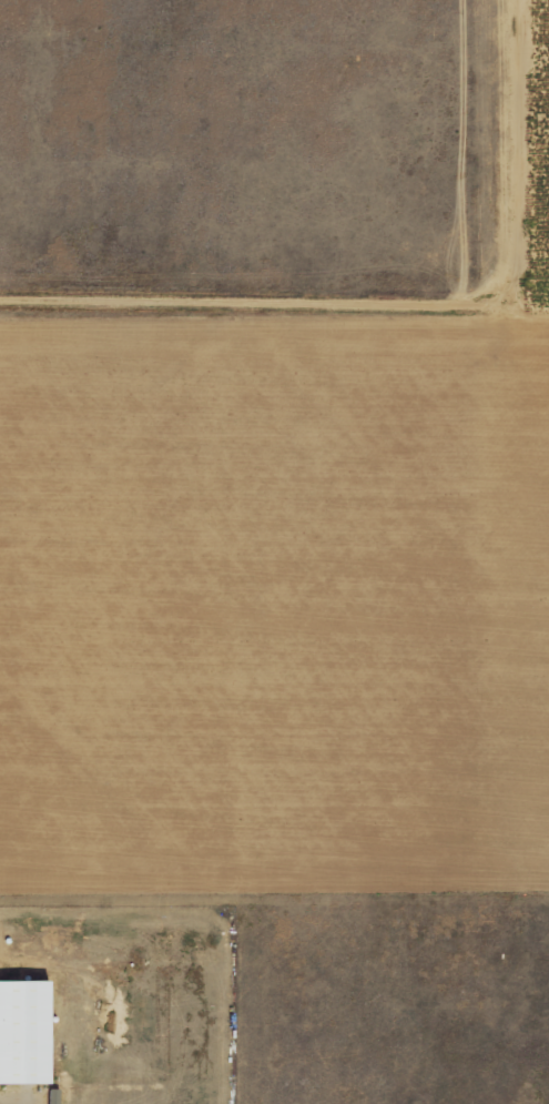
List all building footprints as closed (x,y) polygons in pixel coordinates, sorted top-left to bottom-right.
[(49,1084),(47,981),(0,982),(0,1085),(49,1084)]
